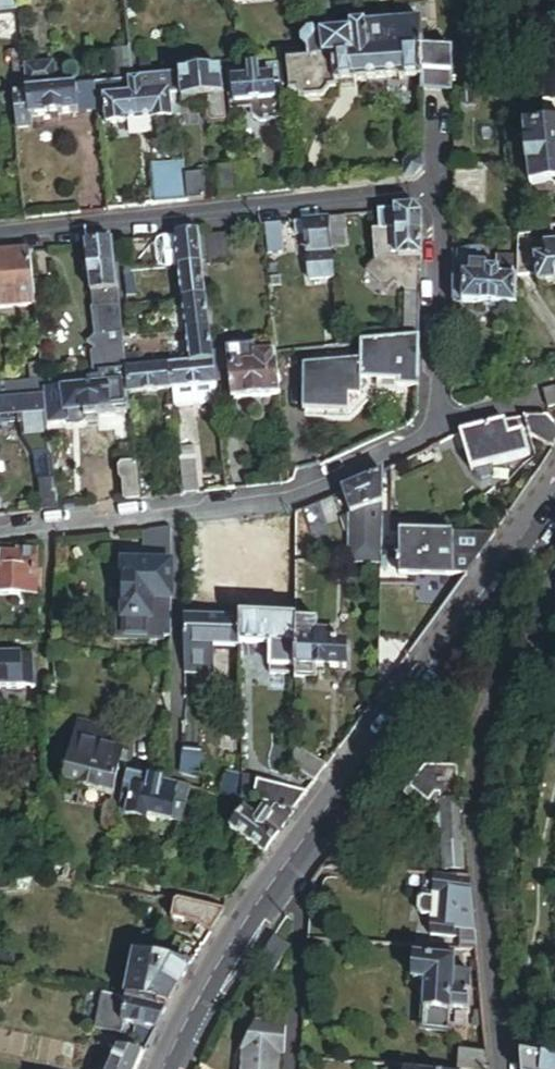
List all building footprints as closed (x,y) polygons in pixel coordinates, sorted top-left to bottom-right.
[(18,0),(0,0),(0,11),(19,9),(18,0)] [(326,9),(326,0),(314,0),(315,10),(326,9)] [(424,92),(453,92),(452,61),(447,55),(422,55),(422,47),(420,21),(348,27),(348,34),(317,36),(304,37),(306,59),(297,60),(284,62),(287,92),(294,92),(295,95),(301,98),(321,96),(327,90),(327,87),(333,87),(333,82),(354,79),(398,75),(400,86),(405,91),(424,92)] [(129,80),(135,79),(131,47),(115,49),(119,81),(129,80)] [(447,55),(451,55),(451,47),(422,47),(422,55),(447,55)] [(284,62),(297,60),(296,49),(278,51),(279,63),(284,62)] [(149,55),(135,58),(136,70),(151,67),(149,55)] [(236,103),(283,97),(280,75),(277,76),(275,63),(226,69),(227,81),(233,81),(236,103)] [(29,91),(57,87),(55,64),(26,67),(29,91)] [(14,92),(29,91),(26,67),(12,69),(14,92)] [(213,122),(227,120),(220,69),(180,74),(183,104),(206,101),(208,118),(212,118),(213,122)] [(173,117),(181,116),(177,75),(141,78),(144,99),(139,99),(141,118),(153,117),(153,119),(173,117)] [(393,92),(400,86),(398,75),(354,79),(354,90),(360,95),(393,92)] [(127,120),(141,118),(139,99),(144,99),(141,78),(135,79),(129,80),(130,89),(131,95),(104,98),(107,125),(113,124),(120,123),(128,122),(127,120)] [(113,91),(130,89),(129,80),(119,81),(112,82),(113,91)] [(464,91),(481,89),(480,80),(464,81),(464,91)] [(233,81),(227,81),(230,112),(250,109),(251,116),(258,122),(285,118),(283,97),(236,103),(233,81)] [(95,93),(113,91),(112,82),(95,84),(95,93)] [(30,117),(80,112),(79,93),(84,92),(84,98),(96,97),(95,93),(95,84),(57,87),(29,91),(14,92),(13,92),(15,114),(17,133),(31,131),(30,117)] [(15,114),(13,92),(0,94),(0,115),(15,114)] [(97,110),(96,97),(84,98),(84,92),(79,93),(80,112),(97,110)] [(554,181),(554,126),(525,129),(530,184),(554,181)] [(405,177),(414,176),(423,167),(423,159),(409,159),(404,164),(405,177)] [(155,205),(190,201),(187,174),(186,162),(180,162),(180,167),(152,171),(155,205)] [(221,198),(240,196),(236,167),(217,169),(221,198)] [(455,205),(484,205),(484,169),(455,169),(455,205)] [(190,201),(208,199),(204,172),(187,174),(190,201)] [(418,257),(420,257),(421,219),(411,209),(378,212),(379,234),(395,233),(396,259),(418,259),(418,257)] [(328,247),(345,246),(342,216),(326,218),(328,247)] [(332,278),(328,247),(326,218),(293,222),(295,237),(303,236),(308,281),(332,278)] [(281,252),(280,224),(263,225),(265,257),(270,257),(270,253),(281,252)] [(554,284),(554,228),(551,229),(553,245),(546,247),(546,252),(538,253),(538,258),(536,259),(539,285),(554,284)] [(177,267),(201,264),(198,233),(173,236),(177,267)] [(405,292),(419,291),(420,257),(418,257),(418,259),(396,259),(395,233),(379,234),(373,234),(376,262),(367,271),(369,272),(368,274),(384,289),(385,288),(387,290),(395,282),(405,292)] [(517,254),(530,252),(527,235),(516,237),(517,254)] [(166,268),(177,267),(173,236),(163,236),(157,239),(155,245),(157,261),(160,267),(166,268)] [(208,264),(225,264),(225,236),(207,237),(208,264)] [(453,302),(517,303),(517,254),(516,237),(496,242),(496,261),(496,271),(485,270),(476,270),(476,276),(453,276),(453,302)] [(102,336),(122,334),(118,297),(112,242),(76,245),(76,250),(87,249),(93,309),(99,308),(102,336)] [(36,304),(30,251),(0,254),(0,308),(36,304)] [(485,270),(496,271),(496,261),(485,262),(485,270)] [(180,300),(204,297),(201,264),(177,267),(178,277),(180,300)] [(124,276),(131,275),(130,267),(123,267),(124,276)] [(162,278),(178,277),(177,267),(166,268),(161,269),(162,278)] [(126,297),(137,296),(135,275),(131,275),(124,276),(126,297)] [(404,337),(418,336),(419,291),(405,292),(404,337)] [(183,331),(208,329),(204,297),(180,300),(183,326),(183,331)] [(130,330),(143,328),(141,312),(128,314),(130,330)] [(211,360),(210,352),(208,329),(183,331),(187,362),(211,360)] [(324,347),(336,345),(335,329),(323,330),(323,334),(324,347)] [(123,349),(122,334),(102,336),(103,351),(123,349)] [(294,350),(324,347),(323,334),(304,336),(304,340),(293,341),(294,350)] [(417,387),(418,336),(404,337),(382,340),(359,343),(359,381),(371,380),(374,381),(398,381),(397,387),(417,387)] [(274,352),(294,350),(293,341),(274,342),(274,352)] [(231,399),(278,395),(274,352),(251,355),(251,348),(210,352),(211,360),(212,370),(228,368),(229,379),(231,399)] [(141,368),(140,361),(140,355),(124,357),(126,369),(141,368)] [(114,371),(126,369),(124,357),(113,358),(114,371)] [(214,384),(213,380),(212,370),(211,360),(187,362),(168,364),(171,389),(214,384)] [(128,393),(171,389),(168,364),(147,367),(141,368),(126,369),(127,382),(128,393)] [(213,380),(229,379),(228,368),(212,370),(213,380)] [(97,411),(125,408),(122,383),(127,382),(126,369),(114,371),(100,373),(100,378),(94,378),(94,374),(51,380),(51,389),(46,389),(49,424),(68,423),(69,425),(82,424),(86,419),(98,418),(97,411)] [(55,477),(49,424),(46,389),(45,380),(5,384),(0,385),(0,434),(2,434),(2,424),(24,422),(27,443),(35,455),(38,480),(55,477)] [(349,421),(370,400),(371,380),(359,381),(359,395),(345,395),(345,412),(309,411),(304,411),(304,420),(349,421)] [(397,387),(398,381),(374,381),(374,392),(397,392),(397,387)] [(173,406),(215,402),(214,384),(171,389),(173,406)] [(543,393),(548,411),(554,408),(554,390),(543,393)] [(531,457),(525,435),(531,434),(534,440),(554,452),(554,450),(554,426),(548,419),(520,420),(462,437),(475,475),(531,457)] [(132,443),(119,444),(121,461),(134,460),(132,443)] [(182,493),(197,492),(191,445),(178,447),(182,493)] [(430,468),(444,460),(438,448),(423,456),(430,468)] [(139,499),(138,491),(135,464),(122,466),(119,469),(120,478),(124,482),(125,500),(139,499)] [(347,492),(359,518),(387,505),(388,474),(347,492)] [(210,490),(225,489),(223,476),(217,476),(210,476),(210,490)] [(40,509),(58,507),(55,477),(38,480),(36,480),(40,509)] [(302,512),(316,544),(337,534),(322,503),(302,512)] [(422,521),(395,520),(394,534),(403,534),(422,535),(422,521)] [(155,564),(175,564),(174,528),(155,529),(155,564)] [(467,579),(471,573),(496,537),(422,535),(403,534),(402,577),(467,579)] [(40,593),(41,551),(24,550),(23,554),(7,553),(7,562),(7,567),(0,567),(0,592),(40,593)] [(155,609),(176,609),(175,564),(155,564),(126,565),(127,621),(155,620),(155,609)] [(299,625),(319,624),(319,596),(299,596),(299,618),(299,625)] [(188,673),(214,673),(214,647),(243,647),(243,644),(243,618),(187,619),(188,673)] [(284,671),(300,671),(300,628),(299,625),(299,618),(243,618),(243,644),(284,643),(284,671)] [(127,634),(155,634),(155,620),(127,621),(127,634)] [(348,650),(331,650),(331,639),(321,639),(321,627),(300,628),(300,671),(300,688),(321,688),(321,675),(348,674),(348,650)] [(48,682),(45,653),(0,657),(0,687),(48,682)] [(125,778),(118,777),(121,759),(108,756),(111,738),(86,733),(73,795),(120,802),(125,778)] [(301,775),(318,782),(331,764),(301,755),(301,775)] [(190,778),(205,781),(210,759),(195,756),(190,778)] [(118,777),(125,778),(128,759),(121,759),(118,777)] [(139,794),(145,794),(146,789),(150,789),(151,782),(133,779),(128,799),(138,801),(139,794)] [(446,873),(467,871),(459,781),(422,781),(410,801),(429,813),(432,806),(440,806),(442,830),(434,831),(435,840),(443,840),(446,873)] [(157,821),(187,827),(192,805),(196,790),(151,782),(150,789),(146,789),(145,794),(139,794),(138,801),(134,822),(156,825),(157,821)] [(244,803),(244,787),(233,785),(229,799),(244,803)] [(285,789),(258,787),(257,805),(271,806),(284,808),(285,789)] [(404,810),(422,824),(429,813),(410,801),(404,810)] [(234,829),(266,851),(298,809),(284,808),(271,806),(266,812),(261,809),(257,814),(249,809),(247,811),(237,804),(230,813),(240,821),(234,829)] [(202,808),(192,805),(187,827),(197,829),(202,808)] [(480,954),(475,907),(473,880),(443,877),(441,901),(432,900),(427,904),(427,913),(430,917),(439,918),(438,938),(461,940),(461,935),(468,935),(468,948),(458,947),(458,952),(480,954)] [(216,931),(221,923),(229,909),(179,900),(176,919),(197,922),(216,931)] [(259,965),(275,974),(292,947),(276,938),(259,965)] [(132,996),(172,1003),(184,982),(194,965),(139,956),(132,996)] [(453,1013),(470,1014),(473,985),(468,979),(456,978),(457,964),(448,963),(421,961),(419,985),(429,986),(425,1032),(451,1035),(453,1013)] [(160,1025),(172,1003),(132,996),(89,988),(85,1012),(143,1023),(139,1035),(143,1036),(154,1040),(160,1025)] [(286,1054),(288,1028),(264,1027),(260,1027),(249,1051),(251,1052),(281,1055),(286,1054)] [(522,1052),(554,1052),(553,1035),(522,1036),(522,1052)] [(148,1051),(123,1046),(114,1068),(141,1068),(148,1051)] [(281,1055),(251,1052),(250,1068),(280,1068),(281,1055)] [(488,1054),(460,1053),(459,1068),(489,1068),(488,1054)] [(522,1057),(523,1068),(554,1068),(554,1060),(522,1057)]
